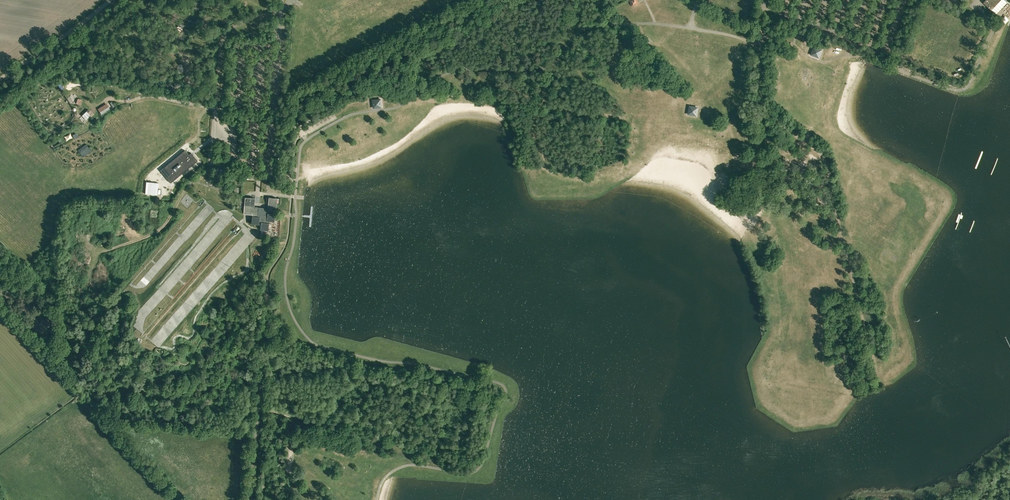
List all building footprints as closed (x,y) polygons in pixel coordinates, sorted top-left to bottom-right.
[(983,2),(991,10),(1001,0),(985,0),(983,2)] [(821,50),(814,47),(811,54),(819,57),(821,50)] [(381,99),(373,100),(374,108),(381,107),(381,99)] [(110,109),(108,106),(100,112),(102,114),(110,109)] [(696,115),(697,107),(690,106),(688,114),(696,115)] [(86,120),(91,115),(88,112),(90,110),(88,109),(82,115),(86,120)] [(185,150),(160,170),(171,183),(198,160),(191,153),(189,155),(185,150)] [(255,198),(244,196),(243,213),(252,214),(252,224),(261,224),(261,230),(268,230),(269,221),(274,222),(275,214),(274,214),(274,210),(276,210),(277,198),(267,197),(266,204),(268,204),(268,209),(266,209),(266,208),(259,207),(258,208),(254,208),(255,198)] [(44,333),(51,323),(43,318),(36,328),(44,333)]
